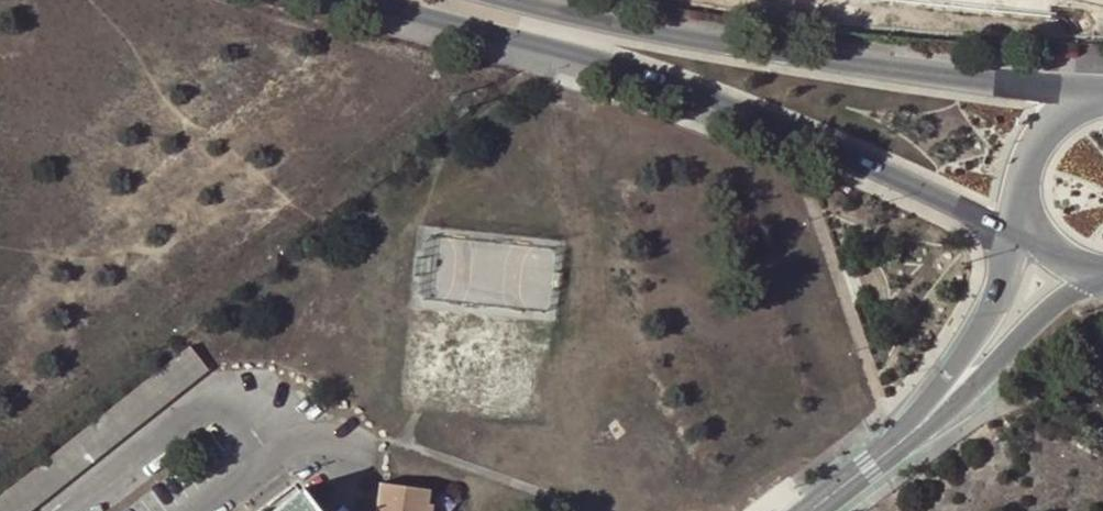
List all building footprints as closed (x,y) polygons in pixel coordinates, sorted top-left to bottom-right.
[(207,369),(188,345),(0,494),(0,510),(28,510),(207,369)] [(425,504),(428,490),(378,483),(374,510),(425,510),(425,504)] [(305,490),(277,510),(321,510),(305,490)]
